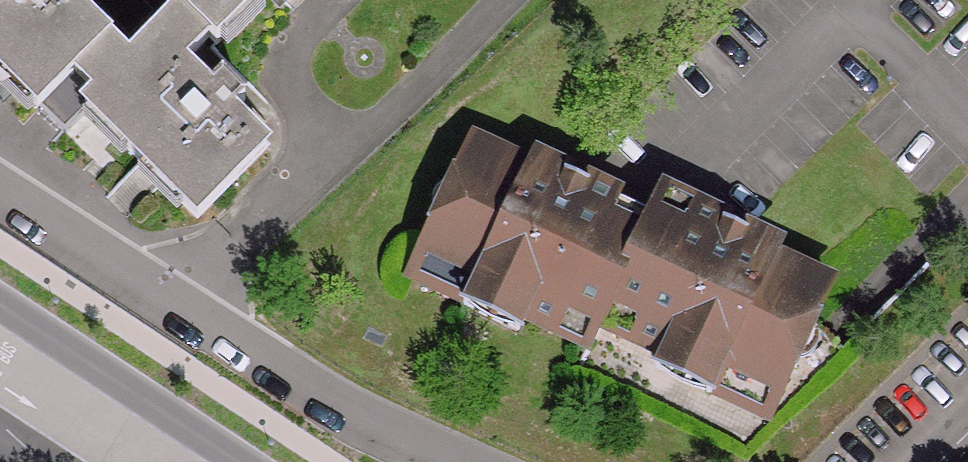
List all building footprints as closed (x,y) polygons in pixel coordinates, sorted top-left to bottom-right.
[(92,100),(88,107),(195,218),(265,150),(232,115),(245,102),(224,78),(210,91),(184,63),(211,36),(216,40),(257,0),(178,0),(184,8),(130,60),(128,59),(73,0),(0,0),(0,70),(36,108),(69,77),(92,100)] [(552,178),(471,140),(417,264),(525,313),(555,327),(563,306),(601,323),(611,300),(643,314),(633,336),(770,401),(826,280),(744,239),(736,254),(681,227),(612,195),(600,221),(548,197),(552,178)] [(600,221),(612,195),(556,169),(552,178),(548,197),(600,221)] [(747,231),(692,205),(681,227),(736,254),(744,239),(747,231)] [(611,300),(601,323),(633,336),(643,314),(611,300)]
